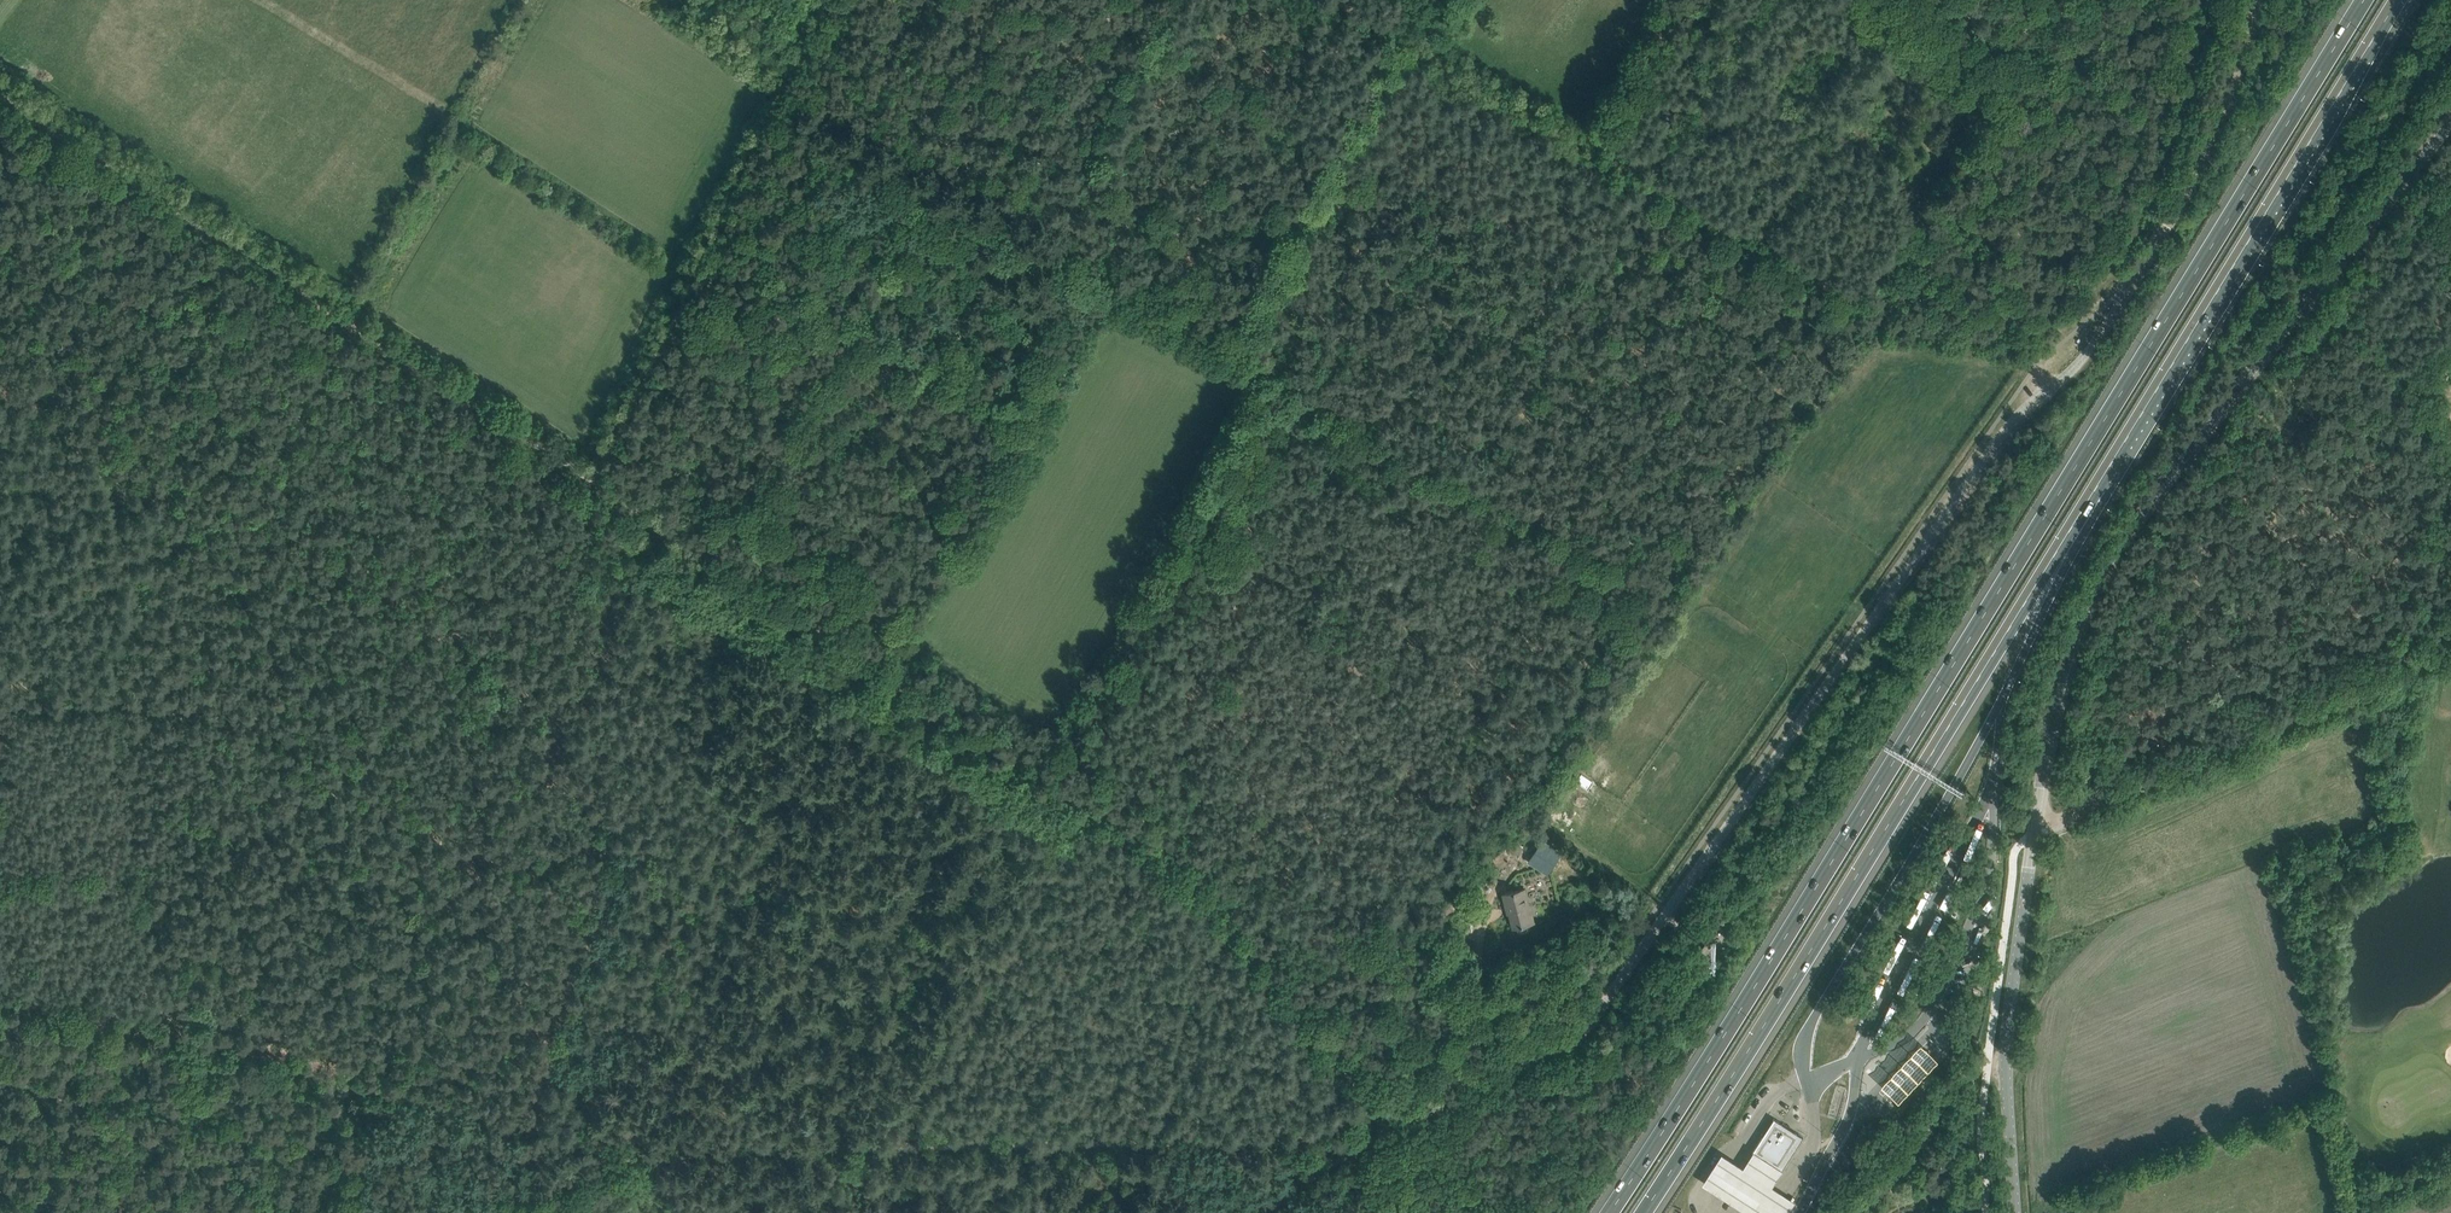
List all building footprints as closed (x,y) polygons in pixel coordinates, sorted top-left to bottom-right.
[(1528,861),(1548,874),(1563,851),(1543,838),(1528,861)] [(1530,923),(1526,907),(1529,906),(1524,888),(1502,894),(1504,902),(1506,901),(1513,928),(1517,927),(1518,930),(1520,931),(1526,930),(1528,927),(1527,924),(1530,923)] [(1714,952),(1706,944),(1705,944),(1700,949),(1709,957),(1714,952)] [(1919,1047),(1879,1089),(1896,1105),(1936,1064),(1919,1047)] [(1774,1118),(1752,1152),(1755,1154),(1781,1170),(1803,1137),(1774,1118)] [(1703,1187),(1744,1212),(1790,1212),(1795,1204),(1773,1190),(1784,1173),(1781,1170),(1755,1154),(1744,1170),(1723,1157),(1703,1187)] [(1846,1157),(1843,1162),(1848,1166),(1851,1161),(1846,1157)]
